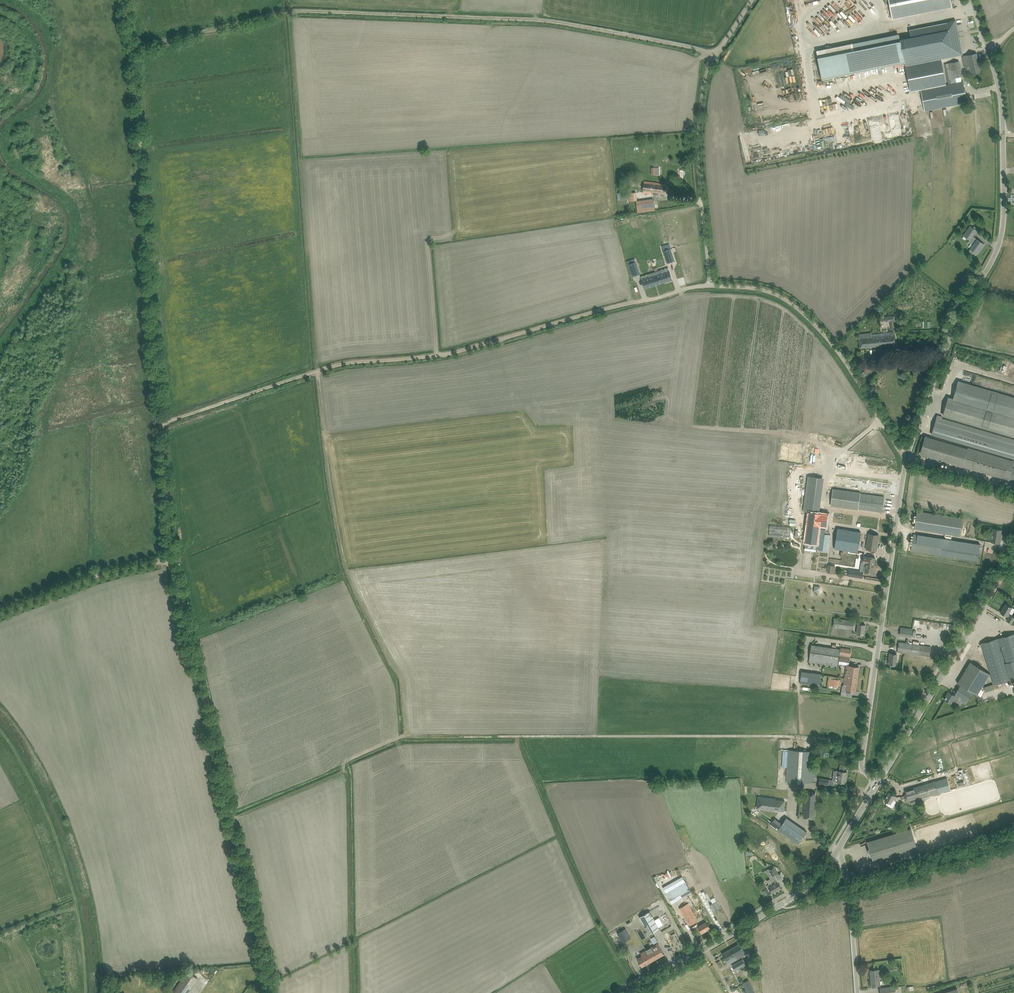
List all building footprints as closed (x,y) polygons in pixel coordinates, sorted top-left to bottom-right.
[(950,0),(889,0),(892,18),(947,8),(952,7),(950,0)] [(832,1),(828,8),(832,11),(837,4),(832,1)] [(911,37),(900,40),(900,41),(901,42),(904,62),(905,64),(905,66),(961,55),(954,22),(945,24),(945,27),(938,29),(937,25),(910,31),(911,37)] [(901,42),(818,59),(822,80),(905,64),(904,62),(901,42)] [(977,53),(962,56),(965,67),(966,67),(967,75),(968,75),(969,76),(971,75),(971,74),(981,72),(978,57),(977,53)] [(959,61),(949,63),(952,78),(961,76),(962,76),(959,61)] [(967,103),(963,81),(956,82),(953,83),(951,83),(920,89),(924,111),(925,110),(930,110),(967,103)] [(649,191),(659,192),(664,193),(665,184),(658,183),(644,181),(643,192),(649,193),(649,191)] [(638,212),(654,210),(653,199),(637,201),(638,212)] [(971,249),(973,250),(977,253),(984,244),(977,239),(973,236),(977,230),(971,226),(963,236),(970,240),(975,243),(971,249)] [(669,244),(662,246),(667,263),(675,261),(669,244)] [(632,260),(627,261),(632,276),(640,274),(639,273),(636,262),(633,263),(632,260)] [(659,271),(655,272),(659,284),(672,280),(670,271),(660,274),(659,271)] [(651,277),(642,280),(645,289),(659,284),(655,272),(650,274),(651,277)] [(890,321),(891,330),(896,330),(895,315),(885,316),(886,322),(890,321)] [(871,333),(864,334),(859,334),(860,348),(895,344),(894,331),(889,332),(889,335),(882,336),(882,333),(871,334),(871,333)] [(949,397),(944,416),(1013,437),(1013,397),(959,380),(953,398),(949,397)] [(933,434),(1013,459),(1013,439),(943,418),(943,417),(939,415),(933,434)] [(962,466),(1013,481),(1013,468),(1013,463),(1013,461),(968,448),(927,436),(921,454),(962,467),(962,466)] [(808,476),(803,511),(810,512),(816,513),(821,477),(808,476)] [(831,505),(855,508),(882,512),(884,496),(833,490),(831,505)] [(916,516),(913,516),(912,523),(915,523),(914,529),(960,536),(963,518),(917,511),(916,516)] [(800,531),(800,535),(806,536),(806,541),(817,543),(816,547),(816,549),(828,550),(830,534),(824,533),(825,529),(819,528),(819,525),(826,526),(828,514),(816,513),(810,512),(807,531),(800,531)] [(861,525),(861,527),(877,529),(879,518),(829,512),(828,522),(861,525)] [(770,525),(769,536),(790,537),(791,527),(770,525)] [(993,528),(992,537),(991,542),(1000,543),(1001,536),(1002,529),(993,528)] [(837,529),(834,549),(857,552),(860,532),(843,530),(837,529)] [(869,533),(866,549),(876,550),(879,535),(869,533)] [(911,551),(935,554),(978,561),(980,544),(938,537),(914,534),(911,551)] [(864,556),(863,561),(863,562),(866,563),(865,572),(873,573),(875,558),(867,556),(867,557),(864,556)] [(1005,615),(1007,616),(1009,617),(1007,620),(1012,623),(1013,619),(1013,617),(1010,615),(1008,614),(1012,607),(1006,604),(1000,613),(1005,615)] [(853,629),(854,621),(834,618),(833,627),(853,629)] [(857,633),(858,634),(863,634),(864,629),(865,629),(865,625),(858,624),(857,633)] [(900,635),(905,636),(912,637),(913,629),(901,627),(900,635)] [(983,648),(993,685),(1013,679),(1013,633),(981,643),(983,648)] [(897,651),(930,656),(931,647),(899,642),(897,651)] [(840,648),(811,644),(809,662),(837,667),(839,650),(840,648)] [(840,655),(839,660),(847,662),(845,678),(857,680),(859,666),(849,665),(850,657),(851,649),(841,648),(840,655)] [(990,674),(970,662),(957,683),(977,695),(990,674)] [(813,673),(811,685),(820,686),(822,674),(813,673)] [(843,685),(842,692),(846,692),(846,690),(850,691),(855,692),(857,680),(845,678),(844,684),(844,685),(843,685)] [(972,693),(964,688),(960,686),(955,693),(967,700),(972,693)] [(945,699),(949,702),(951,703),(953,700),(957,703),(959,700),(960,701),(960,702),(961,703),(962,701),(965,703),(967,700),(955,693),(954,695),(949,692),(945,699)] [(813,751),(788,749),(786,782),(811,783),(812,772),(812,769),(813,751)] [(837,781),(837,782),(838,782),(840,782),(844,783),(845,777),(846,777),(847,772),(842,771),(839,771),(834,770),(833,780),(832,780),(834,781),(837,781)] [(937,781),(905,790),(906,794),(904,794),(906,801),(912,800),(912,801),(940,793),(948,791),(945,780),(937,782),(937,781)] [(805,792),(803,818),(815,818),(816,806),(815,806),(816,792),(805,792)] [(884,800),(889,803),(891,804),(893,799),(895,800),(897,796),(889,792),(884,800)] [(761,802),(760,808),(769,809),(769,808),(783,810),(785,801),(775,800),(776,799),(764,797),(763,802),(761,802)] [(782,823),(778,830),(798,844),(807,831),(786,817),(782,823)] [(875,867),(919,854),(911,828),(867,841),(869,848),(868,849),(870,856),(872,856),(875,867)] [(774,866),(768,869),(773,876),(775,875),(778,873),(776,869),(774,866)] [(672,903),(691,891),(682,876),(663,887),(672,903)] [(771,883),(768,885),(769,887),(770,888),(772,892),(777,890),(778,890),(781,888),(779,884),(777,882),(779,881),(776,877),(770,880),(771,883)] [(716,901),(710,904),(714,911),(721,908),(716,901)] [(689,925),(698,921),(688,903),(680,908),(689,925)] [(655,920),(644,926),(649,935),(660,928),(655,920)] [(698,926),(699,928),(702,933),(705,931),(705,930),(710,927),(707,923),(707,922),(698,926)] [(622,942),(631,937),(625,928),(617,933),(622,942)] [(658,943),(646,950),(652,961),(664,954),(658,943)] [(740,943),(731,948),(737,959),(746,953),(740,943)] [(722,953),(725,958),(726,961),(728,964),(737,959),(731,948),(722,953)] [(637,958),(639,962),(642,967),(652,961),(646,950),(641,953),(642,956),(637,958)] [(742,959),(737,962),(742,970),(747,967),(742,959)] [(742,970),(737,962),(732,965),(736,973),(742,970)] [(879,969),(876,970),(871,970),(872,979),(871,979),(872,985),(880,985),(879,978),(884,978),(883,973),(879,974),(879,969)] [(197,977),(187,970),(171,992),(187,992),(197,977)] [(748,992),(756,992),(749,980),(743,983),(748,992)]
